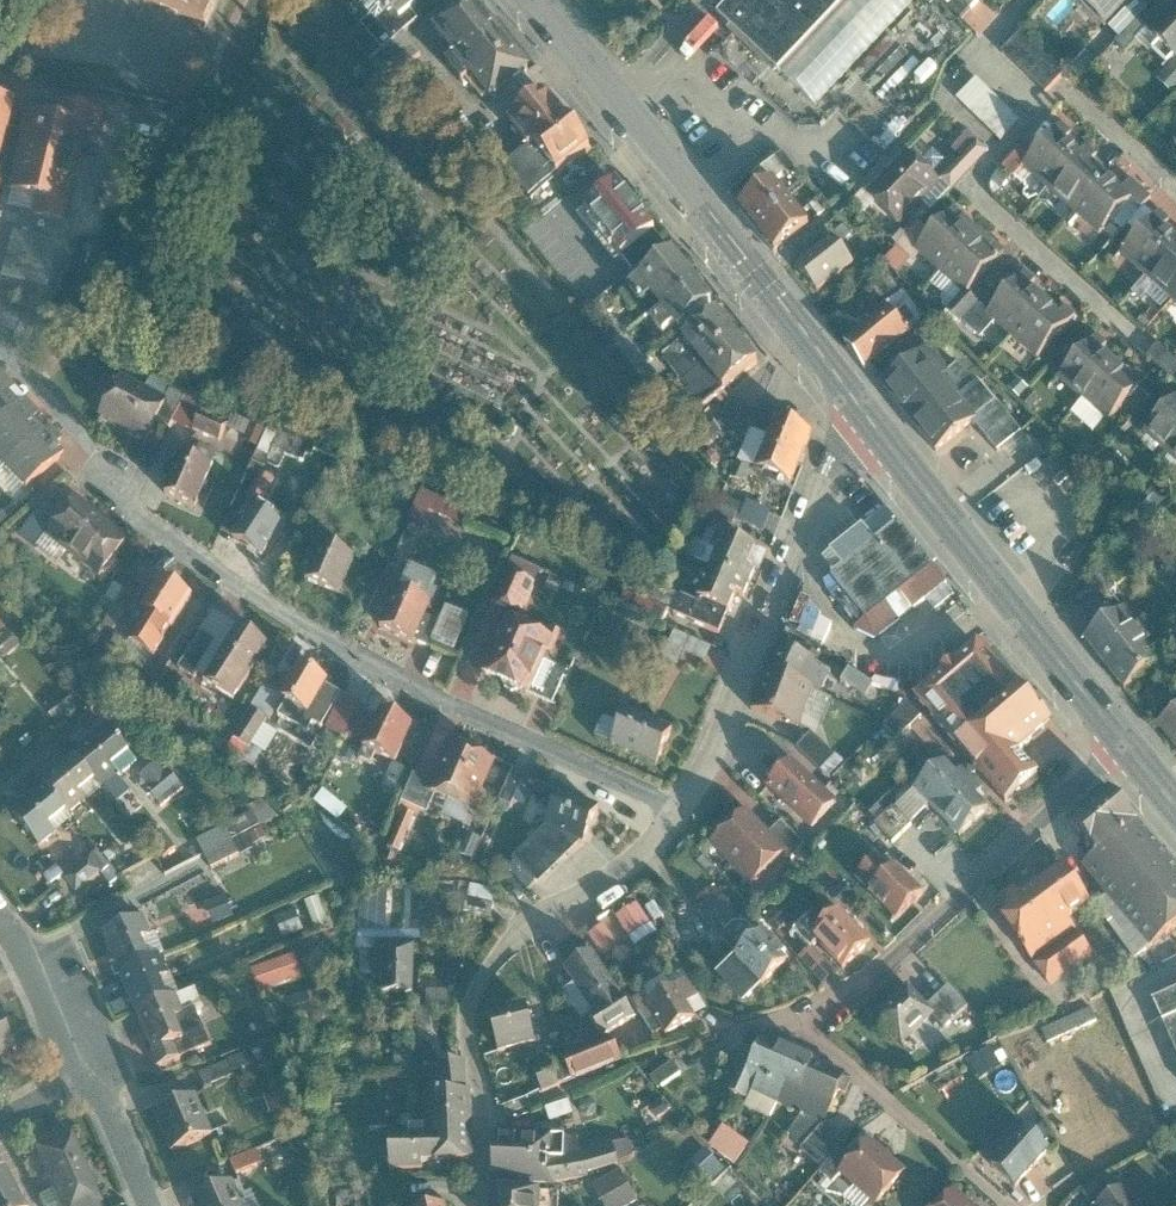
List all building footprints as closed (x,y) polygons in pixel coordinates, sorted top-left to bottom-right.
[(217,0),(142,0),(141,3),(204,30),(217,0)] [(384,18),(405,0),(368,0),(384,18)] [(470,0),(467,0),(426,32),(455,69),(498,36),(470,0)] [(716,16),(729,28),(725,32),(774,78),(848,0),(731,0),(716,16)] [(1129,0),(1074,0),(1072,2),(1101,29),(1129,0)] [(1175,62),(1175,4),(1175,3),(1144,38),(1173,64),(1175,62)] [(1122,9),(1107,27),(1120,37),(1134,20),(1122,9)] [(687,37),(699,47),(722,22),(709,11),(687,37)] [(1122,52),(1143,30),(1135,22),(1114,45),(1122,52)] [(1062,76),(1018,33),(998,53),(1042,96),(1062,76)] [(526,73),(498,36),(455,69),(483,106),(526,73)] [(1017,123),(973,81),(952,103),(997,145),(1017,123)] [(590,150),(547,97),(511,126),(528,149),(502,169),(527,200),(590,150)] [(1159,115),(1168,123),(1175,114),(1175,97),(1159,115)] [(0,99),(0,211),(5,193),(34,201),(29,220),(63,228),(88,132),(101,135),(106,113),(56,103),(52,121),(24,115),(19,135),(11,132),(17,103),(0,99)] [(1019,166),(1046,193),(1082,156),(1056,130),(1019,166)] [(950,192),(985,153),(973,142),(937,181),(950,192)] [(896,229),(936,187),(902,155),(863,198),(896,229)] [(1106,181),(1082,156),(1046,193),(1070,217),(1106,181)] [(772,181),(739,208),(774,253),(809,227),(772,181)] [(1132,206),(1106,181),(1070,217),(1095,242),(1132,206)] [(656,228),(619,184),(580,216),(617,260),(656,228)] [(910,252),(935,275),(976,231),(952,208),(910,252)] [(1141,281),(1175,244),(1175,242),(1151,219),(1116,256),(1141,281)] [(976,231),(935,275),(960,299),(1002,255),(976,231)] [(819,294),(854,265),(832,237),(797,266),(819,294)] [(1141,281),(1169,306),(1175,299),(1175,244),(1141,281)] [(648,301),(655,309),(692,281),(671,255),(620,297),(632,312),(648,301)] [(983,318),(1008,341),(1044,302),(1018,279),(983,318)] [(692,281),(655,309),(662,318),(651,326),(661,339),(671,331),(675,335),(711,307),(692,281)] [(1044,302),(1008,341),(1033,364),(1069,324),(1044,302)] [(868,365),(904,335),(883,310),(847,340),(868,365)] [(661,358),(681,384),(738,340),(717,314),(661,358)] [(759,367),(738,340),(681,384),(702,411),(759,367)] [(1054,383),(1078,404),(1113,365),(1090,344),(1054,383)] [(926,349),(877,389),(930,453),(966,425),(994,455),(1017,438),(976,386),(954,368),(947,373),(926,349)] [(1113,365),(1078,404),(1103,427),(1139,388),(1113,365)] [(169,403),(121,380),(102,421),(149,444),(169,403)] [(21,409),(0,384),(0,426),(21,409)] [(1165,461),(1175,450),(1175,402),(1141,437),(1165,461)] [(747,430),(752,408),(728,403),(723,424),(747,430)] [(3,469),(43,435),(21,409),(0,426),(0,465),(3,469)] [(227,424),(200,413),(192,431),(219,442),(227,424)] [(792,486),(810,435),(772,422),(754,472),(792,486)] [(43,435),(3,469),(24,494),(64,460),(43,435)] [(1165,461),(1175,471),(1175,450),(1165,461)] [(193,510),(209,472),(180,460),(164,498),(193,510)] [(255,496),(268,501),(277,479),(264,474),(255,496)] [(425,523),(436,494),(421,489),(411,517),(425,523)] [(760,529),(766,509),(728,497),(721,517),(760,529)] [(132,541),(74,501),(61,519),(45,542),(103,582),(132,541)] [(45,542),(61,519),(45,508),(20,537),(37,550),(45,542)] [(260,560),(280,528),(251,509),(231,542),(260,560)] [(940,578),(898,526),(831,580),(866,626),(858,634),(877,643),(902,622),(896,614),(940,578)] [(725,536),(711,571),(740,583),(754,548),(725,536)] [(338,599),(354,561),(320,547),(304,585),(338,599)] [(740,583),(711,571),(698,602),(728,614),(740,583)] [(520,618),(532,589),(502,576),(490,604),(520,618)] [(151,658),(189,600),(162,583),(141,617),(144,618),(128,643),(151,658)] [(423,621),(428,608),(394,594),(379,631),(413,645),(423,621)] [(826,644),(837,626),(821,617),(824,612),(810,603),(796,626),(826,644)] [(1127,608),(1086,640),(1125,690),(1161,662),(1153,652),(1158,648),(1127,608)] [(438,627),(423,621),(413,645),(428,651),(438,627)] [(525,698),(548,643),(504,624),(481,679),(525,698)] [(264,673),(276,655),(237,629),(223,651),(221,654),(203,682),(233,702),(255,668),(264,673)] [(713,648),(674,632),(668,647),(706,663),(713,648)] [(221,654),(223,651),(199,636),(176,671),(193,680),(213,650),(221,654)] [(825,663),(780,646),(767,680),(812,697),(825,663)] [(977,646),(910,702),(1010,819),(1047,788),(1020,757),(1050,732),(977,646)] [(304,719),(324,684),(295,667),(274,702),(304,719)] [(799,732),(812,697),(767,680),(754,715),(799,732)] [(324,728),(343,738),(360,704),(341,695),(324,728)] [(884,726),(899,738),(920,714),(905,701),(884,726)] [(673,732),(626,712),(609,751),(656,771),(673,732)] [(247,751),(264,722),(249,713),(231,741),(247,751)] [(394,768),(412,728),(379,714),(362,754),(394,768)] [(1157,729),(1175,753),(1175,714),(1157,729)] [(107,733),(72,762),(99,794),(115,780),(108,772),(128,756),(107,733)] [(834,757),(811,737),(797,752),(820,773),(834,757)] [(471,819),(493,765),(448,746),(432,786),(426,801),(471,819)] [(99,794),(72,762),(38,790),(40,792),(64,818),(67,822),(99,794)] [(791,764),(769,788),(812,828),(834,804),(791,764)] [(948,768),(916,795),(958,842),(989,814),(948,768)] [(426,801),(432,786),(413,779),(401,807),(420,815),(426,801)] [(510,811),(521,786),(508,780),(497,805),(510,811)] [(1113,784),(1073,817),(1101,850),(1086,863),(1111,894),(1098,905),(1138,954),(1175,923),(1175,861),(1113,784)] [(48,832),(64,818),(40,792),(10,818),(39,851),(54,838),(48,832)] [(598,811),(563,797),(546,835),(510,866),(536,891),(582,851),(598,811)] [(745,812),(713,843),(752,884),(783,854),(784,853),(767,835),(745,812)] [(223,832),(194,846),(208,875),(237,861),(223,832)] [(47,851),(34,858),(49,884),(61,877),(47,851)] [(885,852),(857,879),(897,919),(924,892),(885,852)] [(1070,862),(997,908),(1046,985),(1096,954),(1072,916),(1095,901),(1070,862)] [(88,865),(63,884),(73,897),(98,878),(88,865)] [(388,929),(392,888),(375,886),(371,927),(388,929)] [(222,893),(205,901),(215,922),(232,914),(222,893)] [(652,923),(637,902),(616,917),(630,937),(652,923)] [(297,910),(277,918),(285,937),(305,929),(297,910)] [(841,910),(814,935),(844,967),(871,942),(841,910)] [(621,943),(607,921),(593,930),(607,952),(621,943)] [(138,922),(102,937),(119,976),(155,960),(138,922)] [(760,932),(736,956),(764,985),(788,962),(760,932)] [(413,994),(413,938),(382,938),(382,994),(413,994)] [(812,946),(799,959),(824,985),(837,973),(812,946)] [(635,1015),(592,948),(562,967),(604,1034),(635,1015)] [(298,953),(255,969),(264,992),(306,976),(298,953)] [(155,960),(119,976),(136,1013),(171,997),(155,960)] [(676,986),(648,1002),(668,1037),(697,1021),(676,986)] [(928,1006),(908,986),(876,1017),(903,1045),(935,1013),(928,1006)] [(947,986),(928,1006),(935,1013),(948,1026),(967,1009),(947,986)] [(310,992),(286,1000),(293,1022),(317,1013),(310,992)] [(1175,1021),(1175,994),(1153,1003),(1158,1015),(1163,1026),(1175,1021)] [(171,997),(136,1013),(162,1070),(197,1055),(171,997)] [(489,1015),(498,1052),(535,1043),(526,1006),(489,1015)] [(1092,1007),(1042,1028),(1048,1042),(1098,1020),(1092,1007)] [(421,1060),(434,1060),(434,1011),(421,1011),(421,1060)] [(14,1047),(0,1021),(0,1055),(14,1047)] [(1163,1026),(1175,1057),(1175,1021),(1163,1026)] [(737,1087),(778,1104),(800,1052),(759,1035),(737,1087)] [(565,1056),(575,1079),(623,1060),(613,1037),(565,1056)] [(800,1052),(778,1104),(803,1115),(825,1124),(847,1072),(800,1052)] [(659,1088),(681,1075),(674,1063),(652,1077),(659,1088)] [(424,1068),(427,1120),(472,1118),(471,1095),(466,1095),(464,1066),(424,1068)] [(225,1069),(198,1081),(203,1093),(231,1082),(225,1069)] [(543,1095),(558,1085),(551,1074),(535,1084),(543,1095)] [(196,1103),(159,1117),(174,1157),(211,1143),(196,1103)] [(824,1169),(844,1148),(822,1129),(825,1124),(803,1115),(788,1134),(805,1146),(802,1149),(824,1169)] [(427,1120),(427,1127),(448,1126),(449,1164),(474,1163),(472,1118),(427,1120)] [(992,1164),(1016,1186),(1051,1148),(1016,1122),(995,1149),(1002,1153),(992,1164)] [(389,1134),(389,1173),(423,1172),(422,1165),(449,1164),(448,1126),(427,1127),(427,1133),(417,1132),(389,1134)] [(737,1164),(750,1145),(723,1126),(710,1145),(737,1164)] [(75,1131),(36,1148),(61,1205),(96,1205),(105,1202),(75,1131)] [(496,1138),(495,1162),(551,1166),(565,1163),(565,1162),(566,1141),(553,1140),(496,1138)] [(907,1170),(871,1139),(855,1157),(840,1175),(876,1205),(907,1170)] [(495,1162),(494,1186),(550,1188),(550,1185),(589,1178),(588,1176),(618,1167),(612,1147),(583,1156),(584,1159),(565,1163),(551,1166),(495,1162)] [(707,1147),(686,1168),(708,1190),(729,1170),(707,1147)] [(840,1175),(855,1157),(844,1148),(824,1169),(821,1172),(833,1183),(840,1175)] [(259,1151),(232,1161),(237,1175),(264,1164),(259,1151)] [(3,1168),(0,1169),(0,1205),(22,1205),(3,1168)] [(621,1173),(594,1188),(604,1205),(631,1205),(638,1202),(621,1173)] [(198,1200),(200,1205),(247,1205),(237,1183),(198,1200)] [(845,1197),(854,1205),(872,1205),(854,1188),(845,1197)] [(1125,1188),(1100,1205),(1138,1205),(1125,1188)] [(954,1189),(940,1205),(974,1205),(954,1189)] [(491,1205),(559,1205),(559,1198),(517,1196),(516,1194),(493,1194),(492,1194),(491,1205)]
